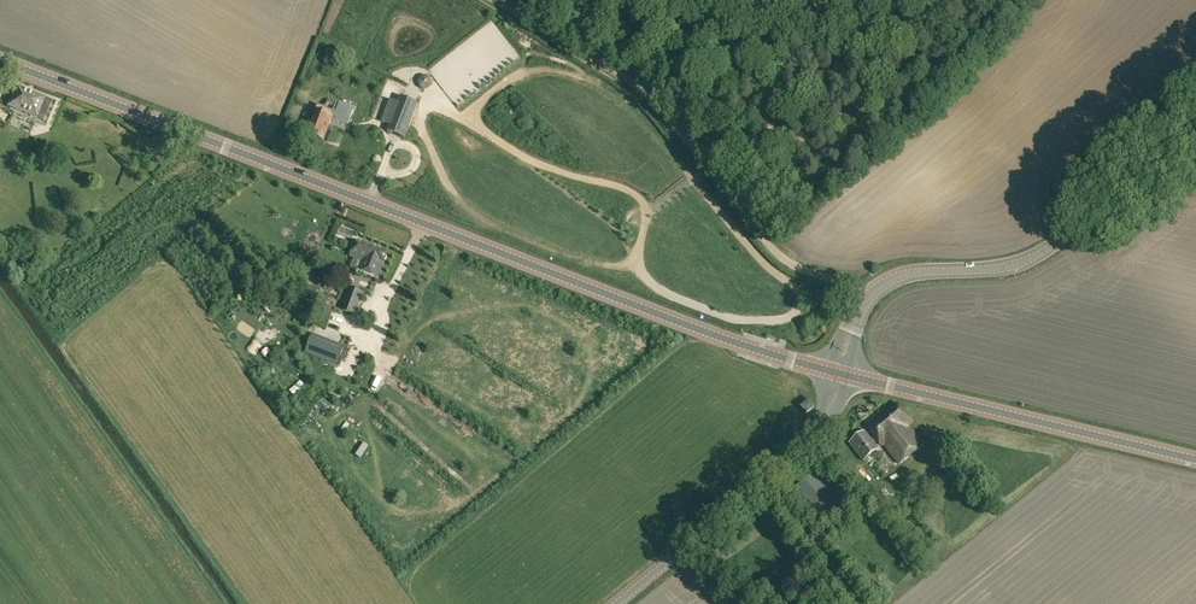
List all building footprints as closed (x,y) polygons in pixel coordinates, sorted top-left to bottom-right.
[(328,50),(326,55),(338,60),(340,55),(337,53),(335,53),(328,50)] [(426,76),(425,76),(424,76),(423,76),(422,76),(422,77),(421,77),(421,78),(420,78),(420,79),(419,80),(419,81),(419,82),(419,83),(419,84),(420,85),(421,86),(421,87),(422,87),(423,88),(424,88),(425,88),(426,88),(427,88),(428,88),(428,87),(429,87),(430,86),(430,85),(431,85),(431,84),(431,83),(432,82),(432,81),(431,81),(431,80),(431,79),(430,78),(430,77),(429,77),(428,76),(427,76),(426,76)] [(8,106),(43,121),(52,101),(16,87),(8,106)] [(387,131),(405,139),(419,104),(400,96),(387,131)] [(332,119),(348,126),(354,109),(337,102),(333,111),(318,106),(307,134),(324,141),(332,119)] [(359,271),(379,278),(388,253),(356,241),(351,256),(363,261),(359,271)] [(340,310),(356,316),(365,293),(349,287),(340,310)] [(314,325),(324,329),(333,307),(323,303),(314,325)] [(305,353),(338,365),(345,347),(312,334),(305,353)] [(800,407),(807,415),(817,406),(810,399),(800,407)] [(885,444),(898,463),(922,446),(907,426),(912,422),(900,405),(868,428),(882,447),(885,444)] [(849,443),(862,461),(878,449),(865,431),(849,443)] [(797,487),(823,519),(848,499),(821,466),(797,487)]
